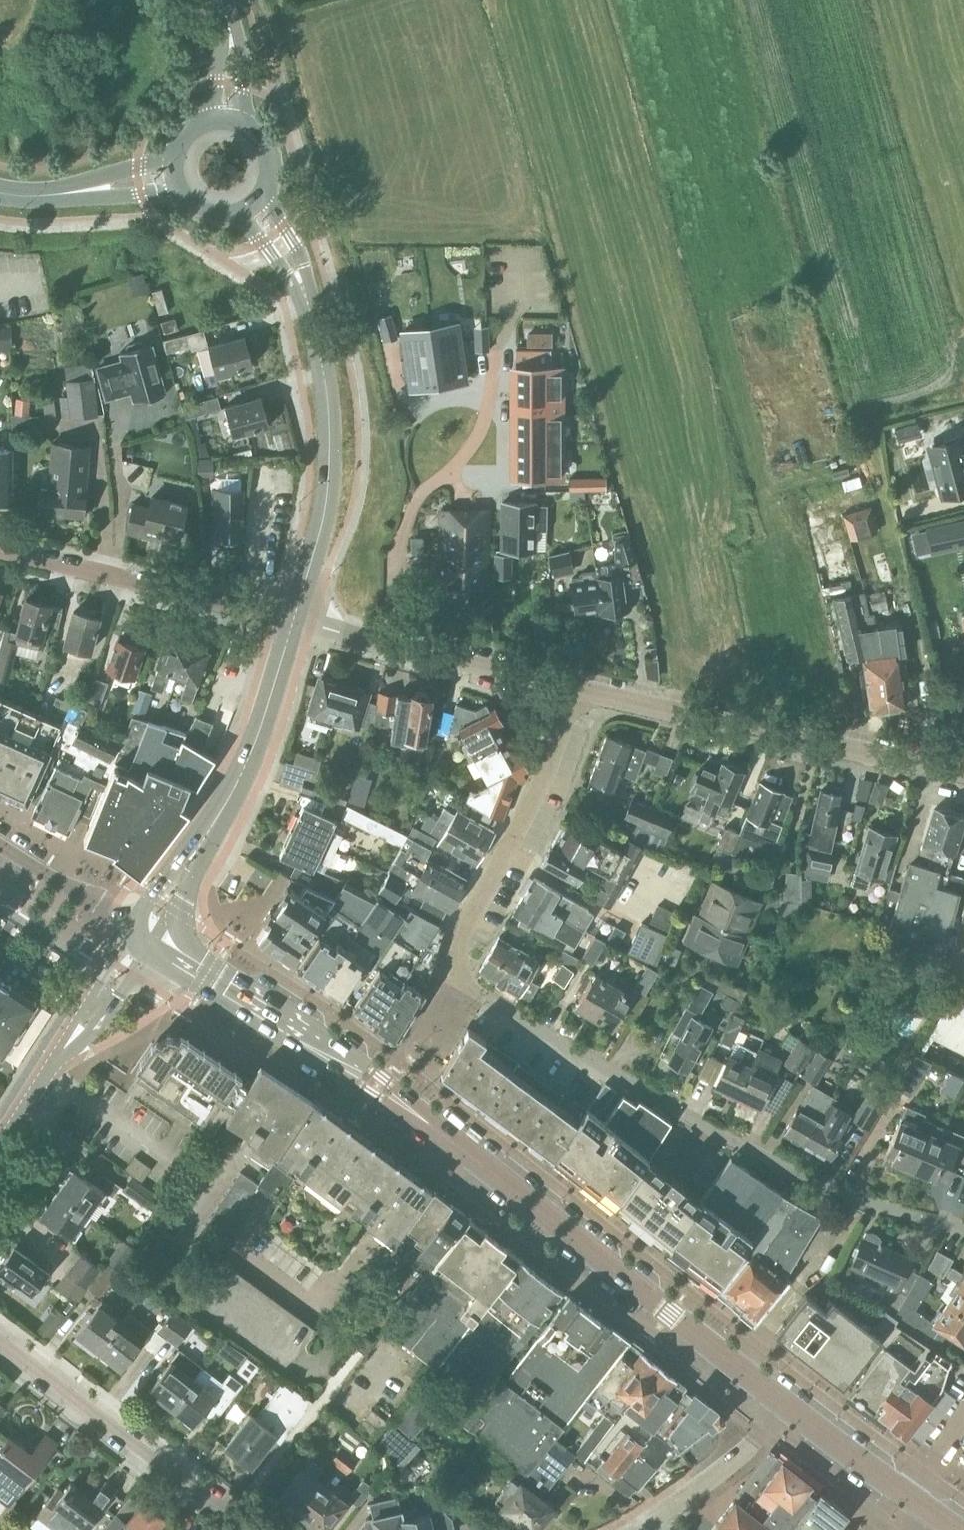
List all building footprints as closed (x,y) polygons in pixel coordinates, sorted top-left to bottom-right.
[(155,266),(146,269),(150,283),(159,281),(160,280),(155,266)] [(145,281),(142,271),(127,276),(130,286),(145,281)] [(161,288),(151,291),(158,314),(168,311),(161,288)] [(378,318),(385,341),(397,338),(390,314),(378,318)] [(178,329),(174,317),(160,321),(164,333),(178,329)] [(438,384),(466,380),(463,364),(469,364),(467,350),(461,350),(457,323),(430,327),(438,384)] [(488,350),(487,326),(475,327),(476,351),(488,350)] [(12,327),(0,327),(0,350),(11,350),(12,327)] [(430,327),(402,331),(406,359),(401,360),(403,374),(408,373),(411,388),(438,384),(430,327)] [(190,346),(187,333),(162,340),(166,352),(190,346)] [(252,363),(243,334),(208,345),(216,373),(252,363)] [(131,388),(135,402),(165,394),(161,377),(162,377),(157,360),(156,360),(151,343),(144,345),(144,343),(141,341),(128,345),(127,347),(127,350),(120,352),(123,362),(116,364),(115,363),(98,367),(107,398),(124,394),(123,390),(131,388)] [(516,369),(516,401),(560,401),(560,369),(560,368),(551,368),(551,350),(516,350),(516,368),(516,369)] [(66,380),(67,380),(69,395),(59,396),(62,417),(70,416),(70,415),(96,413),(93,377),(92,377),(90,362),(64,365),(66,380)] [(261,396),(224,406),(232,435),(269,424),(261,396)] [(30,399),(16,397),(14,414),(28,416),(30,399)] [(206,399),(182,406),(195,455),(208,455),(204,441),(201,442),(194,416),(209,412),(206,399)] [(560,401),(516,401),(516,445),(560,445),(560,401)] [(940,497),(963,490),(963,442),(959,444),(958,440),(930,448),(934,465),(932,466),(940,497)] [(47,488),(39,487),(36,512),(83,515),(89,445),(52,443),(47,488)] [(560,477),(560,445),(516,445),(516,477),(516,478),(560,478),(560,477)] [(0,448),(0,501),(12,501),(11,448),(0,448)] [(197,458),(197,476),(212,476),(213,458),(197,458)] [(606,478),(569,478),(569,491),(581,490),(605,490),(606,478)] [(225,543),(235,543),(237,538),(242,538),(242,490),(215,490),(214,509),(218,509),(217,538),(222,538),(225,543)] [(581,490),(569,491),(569,499),(581,499),(581,490)] [(133,504),(126,531),(151,537),(152,532),(178,538),(186,504),(151,496),(148,507),(133,504)] [(502,501),(501,549),(534,550),(534,530),(547,530),(547,504),(535,504),(535,502),(502,501)] [(870,506),(843,514),(850,539),(878,530),(870,506)] [(487,509),(441,511),(440,565),(434,565),(432,584),(486,586),(487,509)] [(925,529),(930,551),(931,554),(963,546),(963,519),(925,527),(925,529)] [(626,585),(633,584),(630,562),(636,561),(629,536),(615,538),(614,563),(611,564),(611,562),(595,565),(596,570),(597,579),(598,580),(603,613),(608,612),(609,615),(621,613),(620,610),(630,609),(626,585)] [(411,545),(423,545),(423,537),(411,537),(411,545)] [(423,545),(411,545),(411,553),(423,553),(423,545)] [(569,550),(549,554),(553,573),(554,575),(573,571),(569,550)] [(510,577),(511,554),(495,553),(495,576),(510,577)] [(603,613),(598,580),(597,579),(596,570),(582,573),(582,577),(572,578),(573,583),(571,583),(576,614),(585,613),(585,616),(596,614),(596,611),(601,611),(602,613),(603,613)] [(870,613),(869,613),(864,593),(832,599),(847,660),(866,657),(881,654),(878,628),(874,612),(870,613)] [(0,649),(0,696),(6,698),(9,692),(3,690),(5,682),(6,682),(16,643),(39,649),(46,624),(58,627),(62,611),(50,608),(51,605),(26,599),(16,637),(4,634),(0,649)] [(74,610),(65,643),(90,650),(99,617),(74,610)] [(651,613),(648,612),(643,612),(638,619),(639,624),(643,627),(649,627),(652,621),(654,619),(652,614),(651,613)] [(901,625),(878,628),(881,654),(888,709),(905,707),(901,674),(905,674),(904,664),(899,665),(899,659),(906,658),(901,625)] [(178,676),(191,644),(186,642),(184,639),(177,636),(174,638),(169,636),(150,688),(160,691),(167,672),(178,676)] [(142,647),(118,638),(107,669),(131,678),(142,647)] [(191,644),(178,676),(187,679),(179,698),(191,703),(210,651),(205,649),(204,646),(196,643),(194,645),(191,644)] [(881,654),(866,657),(866,661),(864,661),(865,668),(859,669),(865,712),(888,709),(881,654)] [(86,708),(86,709),(93,712),(97,700),(99,700),(106,682),(94,677),(88,696),(86,695),(82,706),(86,708)] [(320,680),(310,712),(307,720),(308,720),(307,723),(320,727),(321,724),(331,727),(332,725),(333,725),(344,687),(320,680)] [(344,687),(333,725),(341,727),(343,721),(357,726),(367,694),(344,687)] [(137,690),(131,710),(145,714),(151,694),(137,690)] [(397,695),(379,692),(373,723),(392,726),(390,740),(407,743),(408,738),(423,741),(430,700),(427,693),(418,691),(413,696),(397,694),(397,695)] [(47,718),(6,700),(6,698),(0,696),(0,795),(1,794),(4,795),(4,796),(26,805),(54,744),(56,744),(64,725),(66,722),(61,720),(60,724),(47,718)] [(47,718),(60,724),(61,720),(70,702),(57,696),(47,718)] [(94,812),(120,741),(79,722),(86,709),(86,708),(82,706),(71,701),(70,702),(61,720),(66,722),(64,725),(56,744),(76,754),(71,766),(58,760),(55,767),(54,766),(33,810),(35,816),(68,832),(81,806),(91,811),(94,812)] [(474,758),(505,742),(495,724),(499,721),(493,710),(490,711),(486,704),(474,710),(456,704),(445,701),(437,727),(448,731),(456,733),(460,731),(467,744),(460,748),(467,762),(474,758)] [(90,823),(84,840),(114,852),(112,854),(140,876),(190,810),(181,805),(184,798),(187,791),(189,785),(197,788),(215,757),(202,749),(183,738),(186,732),(183,731),(182,733),(160,725),(144,720),(129,715),(120,741),(94,812),(89,823),(90,823)] [(186,732),(183,738),(202,749),(212,722),(195,716),(186,732)] [(369,730),(367,729),(359,755),(365,756),(369,730)] [(655,765),(660,754),(647,749),(646,751),(606,736),(599,753),(640,768),(643,760),(655,765)] [(505,742),(474,758),(489,787),(473,793),(470,791),(465,798),(464,799),(466,800),(462,807),(474,814),(478,807),(488,813),(501,818),(514,783),(525,777),(521,769),(524,768),(518,756),(514,758),(505,742)] [(640,768),(599,753),(588,781),(616,792),(624,775),(635,780),(640,768)] [(672,759),(660,754),(655,765),(652,773),(664,779),(665,778),(672,759)] [(311,793),(317,776),(318,771),(285,760),(278,782),(311,793)] [(720,770),(701,762),(689,790),(708,798),(699,820),(709,824),(714,811),(724,815),(742,773),(722,765),(720,770)] [(352,779),(355,769),(346,765),(339,775),(352,779)] [(356,774),(349,800),(364,804),(371,778),(356,774)] [(325,779),(317,776),(311,793),(343,804),(346,793),(323,785),(325,779)] [(760,783),(739,833),(731,853),(765,866),(789,806),(780,802),(784,792),(760,783)] [(462,785),(457,794),(464,799),(465,798),(470,791),(471,790),(469,789),(462,785)] [(801,846),(800,847),(831,854),(831,852),(832,853),(835,841),(833,841),(843,796),(821,791),(814,819),(813,820),(809,836),(803,835),(801,846)] [(631,798),(617,833),(662,852),(676,816),(631,798)] [(855,802),(852,818),(860,820),(865,805),(855,802)] [(417,841),(408,835),(347,804),(341,818),(400,846),(393,861),(457,896),(465,880),(428,859),(428,858),(412,849),(417,841)] [(304,805),(292,830),(335,849),(342,835),(331,830),(336,819),(304,805)] [(436,819),(485,847),(494,831),(456,809),(454,814),(443,808),(436,819)] [(951,967),(963,913),(963,877),(948,872),(954,851),(956,852),(963,825),(963,817),(935,809),(926,842),(923,842),(921,853),(924,854),(922,862),(909,861),(898,891),(888,889),(878,925),(907,942),(919,949),(951,967)] [(436,819),(430,831),(441,837),(438,842),(476,862),(485,847),(436,819)] [(408,835),(417,841),(431,849),(436,838),(413,826),(408,835)] [(552,844),(587,864),(589,861),(596,866),(609,873),(624,881),(643,847),(628,838),(622,848),(597,834),(593,842),(562,826),(552,844)] [(731,853),(739,833),(725,827),(716,847),(731,853)] [(874,866),(884,833),(868,828),(852,887),(868,892),(872,878),(876,867),(874,866)] [(335,849),(292,830),(280,856),(312,871),(317,860),(328,865),(335,849)] [(897,836),(884,833),(874,866),(876,867),(872,878),(891,883),(896,864),(889,862),(897,836)] [(591,876),(596,866),(589,861),(587,864),(552,844),(542,862),(576,881),(582,871),(591,876)] [(831,854),(800,847),(801,874),(801,897),(806,896),(806,876),(826,880),(831,854)] [(403,881),(392,899),(392,901),(408,909),(436,924),(444,909),(449,911),(457,897),(457,896),(393,861),(387,873),(403,881)] [(317,869),(308,888),(332,898),(344,882),(317,869)] [(801,874),(800,874),(787,872),(781,900),(798,904),(799,897),(801,897),(801,874)] [(403,881),(387,873),(378,891),(392,899),(403,881)] [(622,882),(607,875),(594,898),(608,907),(622,882)] [(533,877),(512,912),(573,948),(580,935),(585,938),(588,933),(583,930),(592,915),(586,911),(587,909),(533,877)] [(320,983),(358,925),(376,899),(344,882),(332,898),(311,931),(318,936),(297,968),(294,973),(308,982),(311,977),(320,983)] [(695,882),(689,894),(699,899),(705,887),(695,882)] [(713,882),(699,918),(746,937),(760,901),(713,882)] [(262,922),(267,925),(257,940),(290,962),(311,931),(332,898),(308,888),(304,887),(299,895),(294,892),(294,891),(290,889),(273,915),(269,912),(262,922)] [(689,894),(683,909),(693,914),(699,899),(689,894)] [(369,970),(372,965),(403,916),(376,899),(358,925),(320,983),(344,999),(365,967),(369,970)] [(648,925),(640,922),(626,953),(655,966),(677,914),(656,905),(648,925)] [(403,916),(372,965),(377,969),(353,1007),(353,1006),(352,1007),(376,1022),(372,1027),(390,1038),(390,1039),(398,1037),(398,1036),(406,1022),(423,991),(443,928),(436,924),(408,909),(403,916)] [(951,967),(963,975),(963,913),(951,967)] [(746,937),(699,918),(688,943),(737,963),(747,938),(745,938),(746,937)] [(499,936),(479,970),(499,982),(518,992),(528,999),(538,983),(527,977),(537,959),(543,963),(547,956),(532,947),(528,954),(518,948),(499,936)] [(605,944),(594,937),(581,957),(592,965),(605,944)] [(909,965),(919,949),(907,942),(898,959),(909,965)] [(681,949),(669,944),(662,960),(674,966),(681,949)] [(563,964),(573,970),(575,971),(580,960),(562,951),(555,964),(560,967),(563,964)] [(563,964),(560,967),(553,982),(564,988),(572,970),(573,970),(563,964)] [(658,972),(647,966),(635,988),(645,994),(658,972)] [(740,1000),(741,1001),(747,989),(729,980),(727,983),(706,971),(701,980),(728,994),(740,1000)] [(595,1017),(614,986),(594,974),(574,1008),(586,1015),(587,1013),(595,1017)] [(0,978),(0,1054),(1,1055),(36,1001),(0,978)] [(949,1003),(927,1037),(963,1056),(963,981),(949,1003)] [(676,1049),(669,1063),(688,1073),(703,1044),(703,1043),(711,1027),(696,1019),(699,1015),(713,991),(700,984),(686,1008),(673,1033),(682,1037),(676,1049)] [(633,996),(614,986),(595,1017),(602,1021),(600,1024),(612,1031),(633,996)] [(742,1023),(732,1019),(731,1018),(721,1041),(731,1046),(742,1023)] [(466,1027),(440,1073),(551,1159),(586,1109),(496,1047),(495,1049),(484,1041),(486,1040),(466,1027)] [(223,1118),(246,1086),(246,1084),(235,1076),(230,1073),(174,1035),(173,1037),(168,1036),(165,1038),(163,1037),(135,1081),(214,1134),(223,1118)] [(787,1067),(799,1073),(814,1042),(802,1036),(787,1067)] [(756,1057),(758,1054),(736,1043),(729,1058),(728,1058),(714,1086),(737,1097),(756,1057)] [(816,1083),(831,1057),(819,1050),(804,1076),(816,1083)] [(895,1087),(910,1096),(930,1062),(915,1053),(895,1087)] [(756,1057),(737,1097),(760,1108),(776,1075),(773,1073),(778,1063),(758,1054),(756,1057)] [(306,1104),(311,1098),(269,1071),(261,1065),(247,1088),(246,1086),(223,1118),(234,1125),(246,1133),(239,1146),(270,1166),(309,1107),(306,1104)] [(604,1083),(586,1109),(551,1159),(612,1206),(641,1166),(647,1157),(601,1127),(604,1122),(598,1117),(616,1090),(604,1083)] [(813,1084),(798,1109),(783,1134),(804,1147),(822,1119),(835,1100),(836,1097),(813,1084)] [(855,1120),(870,1129),(890,1093),(875,1084),(855,1120)] [(623,1095),(604,1122),(601,1127),(647,1157),(670,1121),(640,1099),(637,1105),(623,1095)] [(822,1119),(804,1147),(829,1162),(844,1136),(851,1123),(847,1120),(851,1112),(849,1105),(836,1097),(835,1100),(822,1119)] [(309,1107),(270,1166),(258,1185),(280,1201),(268,1216),(270,1217),(271,1224),(270,1226),(324,1267),(326,1265),(333,1264),(335,1266),(351,1243),(348,1241),(347,1233),(360,1216),(392,1241),(431,1189),(420,1180),(417,1182),(403,1171),(402,1173),(399,1170),(397,1159),(389,1161),(388,1155),(374,1144),(364,1146),(363,1134),(358,1135),(358,1132),(349,1126),(345,1126),(345,1123),(339,1118),(338,1114),(320,1118),(319,1107),(313,1109),(309,1107)] [(913,1170),(933,1123),(921,1117),(916,1128),(899,1120),(885,1152),(893,1155),(891,1160),(913,1170)] [(933,1123),(913,1170),(935,1179),(937,1174),(944,1177),(958,1145),(955,1144),(957,1138),(943,1132),(945,1128),(933,1123)] [(701,1272),(717,1285),(716,1286),(717,1287),(782,1193),(731,1158),(699,1203),(694,1210),(666,1249),(668,1249),(665,1254),(702,1271),(701,1272)] [(641,1166),(612,1206),(666,1249),(694,1210),(699,1203),(677,1186),(680,1183),(669,1175),(666,1178),(645,1161),(641,1166)] [(74,1168),(58,1192),(88,1213),(96,1201),(101,1204),(109,1193),(103,1189),(74,1168)] [(205,1225),(205,1226),(223,1238),(238,1215),(258,1184),(240,1172),(225,1195),(205,1225)] [(164,1202),(131,1178),(124,1188),(157,1212),(164,1202)] [(432,1189),(392,1241),(411,1255),(413,1252),(415,1250),(416,1251),(452,1204),(432,1189)] [(88,1213),(58,1192),(40,1216),(75,1241),(83,1230),(78,1226),(88,1213)] [(754,1317),(785,1280),(822,1216),(783,1194),(782,1193),(717,1287),(730,1297),(754,1317)] [(413,1252),(431,1265),(432,1263),(433,1263),(468,1217),(452,1204),(416,1251),(415,1250),(413,1252)] [(476,1316),(521,1256),(469,1216),(383,1329),(432,1367),(476,1316)] [(865,1235),(851,1266),(889,1282),(898,1286),(899,1286),(907,1267),(911,1260),(881,1247),(883,1243),(880,1241),(881,1239),(879,1236),(878,1235),(876,1233),(874,1232),(872,1232),(870,1231),(868,1232),(866,1232),(865,1235)] [(110,1257),(107,1262),(115,1269),(119,1263),(131,1246),(122,1240),(110,1257)] [(14,1246),(0,1266),(0,1269),(32,1292),(48,1270),(14,1246)] [(963,1287),(963,1276),(948,1266),(952,1260),(938,1252),(928,1268),(942,1276),(943,1274),(960,1284),(963,1287)] [(71,1266),(67,1272),(87,1288),(92,1281),(96,1276),(109,1286),(116,1276),(114,1274),(118,1270),(115,1269),(107,1262),(102,1268),(101,1269),(83,1255),(81,1253),(71,1266)] [(285,1373),(318,1330),(218,1256),(186,1300),(285,1373)] [(563,1289),(521,1256),(476,1316),(432,1367),(436,1369),(438,1367),(479,1399),(563,1289)] [(914,1283),(926,1290),(931,1282),(919,1275),(914,1283)] [(906,1296),(895,1316),(898,1318),(912,1329),(931,1341),(939,1328),(963,1343),(963,1341),(963,1315),(947,1304),(935,1323),(923,1315),(922,1316),(913,1309),(926,1290),(914,1283),(906,1296)] [(947,1304),(963,1315),(963,1287),(960,1284),(947,1304)] [(503,1381),(501,1378),(477,1410),(489,1419),(477,1435),(518,1466),(528,1475),(542,1457),(547,1450),(556,1438),(564,1426),(586,1398),(610,1367),(630,1341),(630,1340),(570,1293),(503,1381)] [(871,1331),(831,1300),(823,1309),(805,1294),(774,1335),(842,1386),(880,1337),(883,1340),(898,1318),(895,1316),(886,1311),(884,1310),(882,1313),(885,1314),(871,1331)] [(100,1350),(122,1322),(108,1311),(111,1307),(102,1300),(77,1332),(100,1350)] [(173,1308),(162,1323),(156,1330),(166,1338),(183,1316),(173,1308)] [(122,1322),(100,1350),(123,1367),(147,1335),(137,1327),(141,1322),(131,1315),(122,1322)] [(183,1316),(166,1338),(176,1345),(193,1323),(183,1316)] [(955,1397),(942,1388),(949,1367),(955,1356),(933,1342),(931,1341),(912,1329),(898,1318),(883,1340),(886,1342),(849,1392),(906,1435),(910,1429),(924,1436),(955,1397)] [(46,1340),(51,1333),(40,1325),(35,1332),(46,1340)] [(375,1341),(362,1332),(354,1344),(366,1353),(375,1341)] [(598,1408),(596,1412),(603,1417),(576,1453),(585,1460),(593,1450),(615,1421),(658,1363),(630,1341),(610,1367),(586,1398),(598,1408)] [(174,1355),(149,1388),(173,1406),(194,1378),(203,1366),(180,1348),(174,1355)] [(247,1357),(237,1370),(248,1380),(259,1366),(247,1357)] [(643,1443),(654,1429),(663,1416),(686,1386),(658,1363),(615,1421),(593,1450),(602,1457),(605,1459),(627,1430),(643,1443)] [(194,1378),(173,1406),(195,1423),(203,1412),(215,1421),(244,1383),(229,1372),(222,1381),(203,1366),(194,1378)] [(268,1371),(262,1379),(272,1386),(278,1379),(268,1371)] [(272,1436),(281,1443),(312,1402),(283,1381),(255,1418),(250,1415),(226,1446),(251,1465),(272,1436)] [(681,1453),(723,1419),(723,1415),(694,1392),(671,1422),(663,1416),(654,1429),(643,1443),(613,1481),(630,1494),(636,1487),(638,1489),(675,1446),(681,1453)] [(456,1398),(452,1403),(462,1410),(455,1419),(475,1433),(485,1419),(456,1398)] [(384,1434),(375,1445),(395,1461),(403,1451),(412,1441),(393,1424),(391,1426),(384,1434)] [(339,1467),(350,1453),(361,1439),(346,1427),(334,1441),(340,1446),(330,1460),(339,1467)] [(613,1481),(643,1443),(627,1430),(605,1459),(597,1469),(613,1481)] [(7,1503),(15,1493),(18,1495),(19,1493),(56,1444),(44,1435),(31,1452),(9,1436),(6,1439),(0,1435),(0,1498),(7,1503)] [(505,1488),(495,1500),(517,1518),(511,1526),(515,1529),(533,1529),(551,1506),(537,1495),(543,1487),(547,1490),(566,1465),(547,1450),(542,1457),(528,1475),(518,1466),(511,1475),(502,1486),(505,1488)] [(820,1490),(768,1450),(734,1494),(741,1499),(739,1501),(748,1507),(762,1518),(777,1529),(789,1529),(820,1490)] [(350,1453),(339,1467),(347,1473),(358,1459),(350,1453)] [(303,1514),(324,1486),(315,1479),(323,1468),(309,1458),(280,1496),(303,1514)] [(364,1478),(349,1498),(359,1505),(374,1485),(364,1478)] [(105,1482),(92,1499),(70,1483),(63,1492),(57,1488),(40,1510),(66,1529),(68,1529),(75,1521),(87,1529),(116,1491),(105,1482)] [(303,1514),(324,1529),(325,1529),(346,1502),(324,1486),(303,1514)] [(789,1529),(836,1529),(849,1513),(846,1510),(820,1490),(789,1529)] [(402,1510),(401,1510),(397,1495),(369,1502),(373,1517),(366,1519),(357,1529),(406,1529),(402,1510)] [(777,1529),(762,1518),(748,1507),(739,1501),(736,1499),(717,1523),(726,1529),(777,1529)] [(127,1523),(116,1514),(103,1529),(123,1529),(127,1525),(134,1529),(157,1529),(166,1520),(144,1502),(127,1523)] [(406,1529),(454,1529),(451,1517),(442,1508),(418,1514),(416,1507),(402,1510),(406,1529)]
